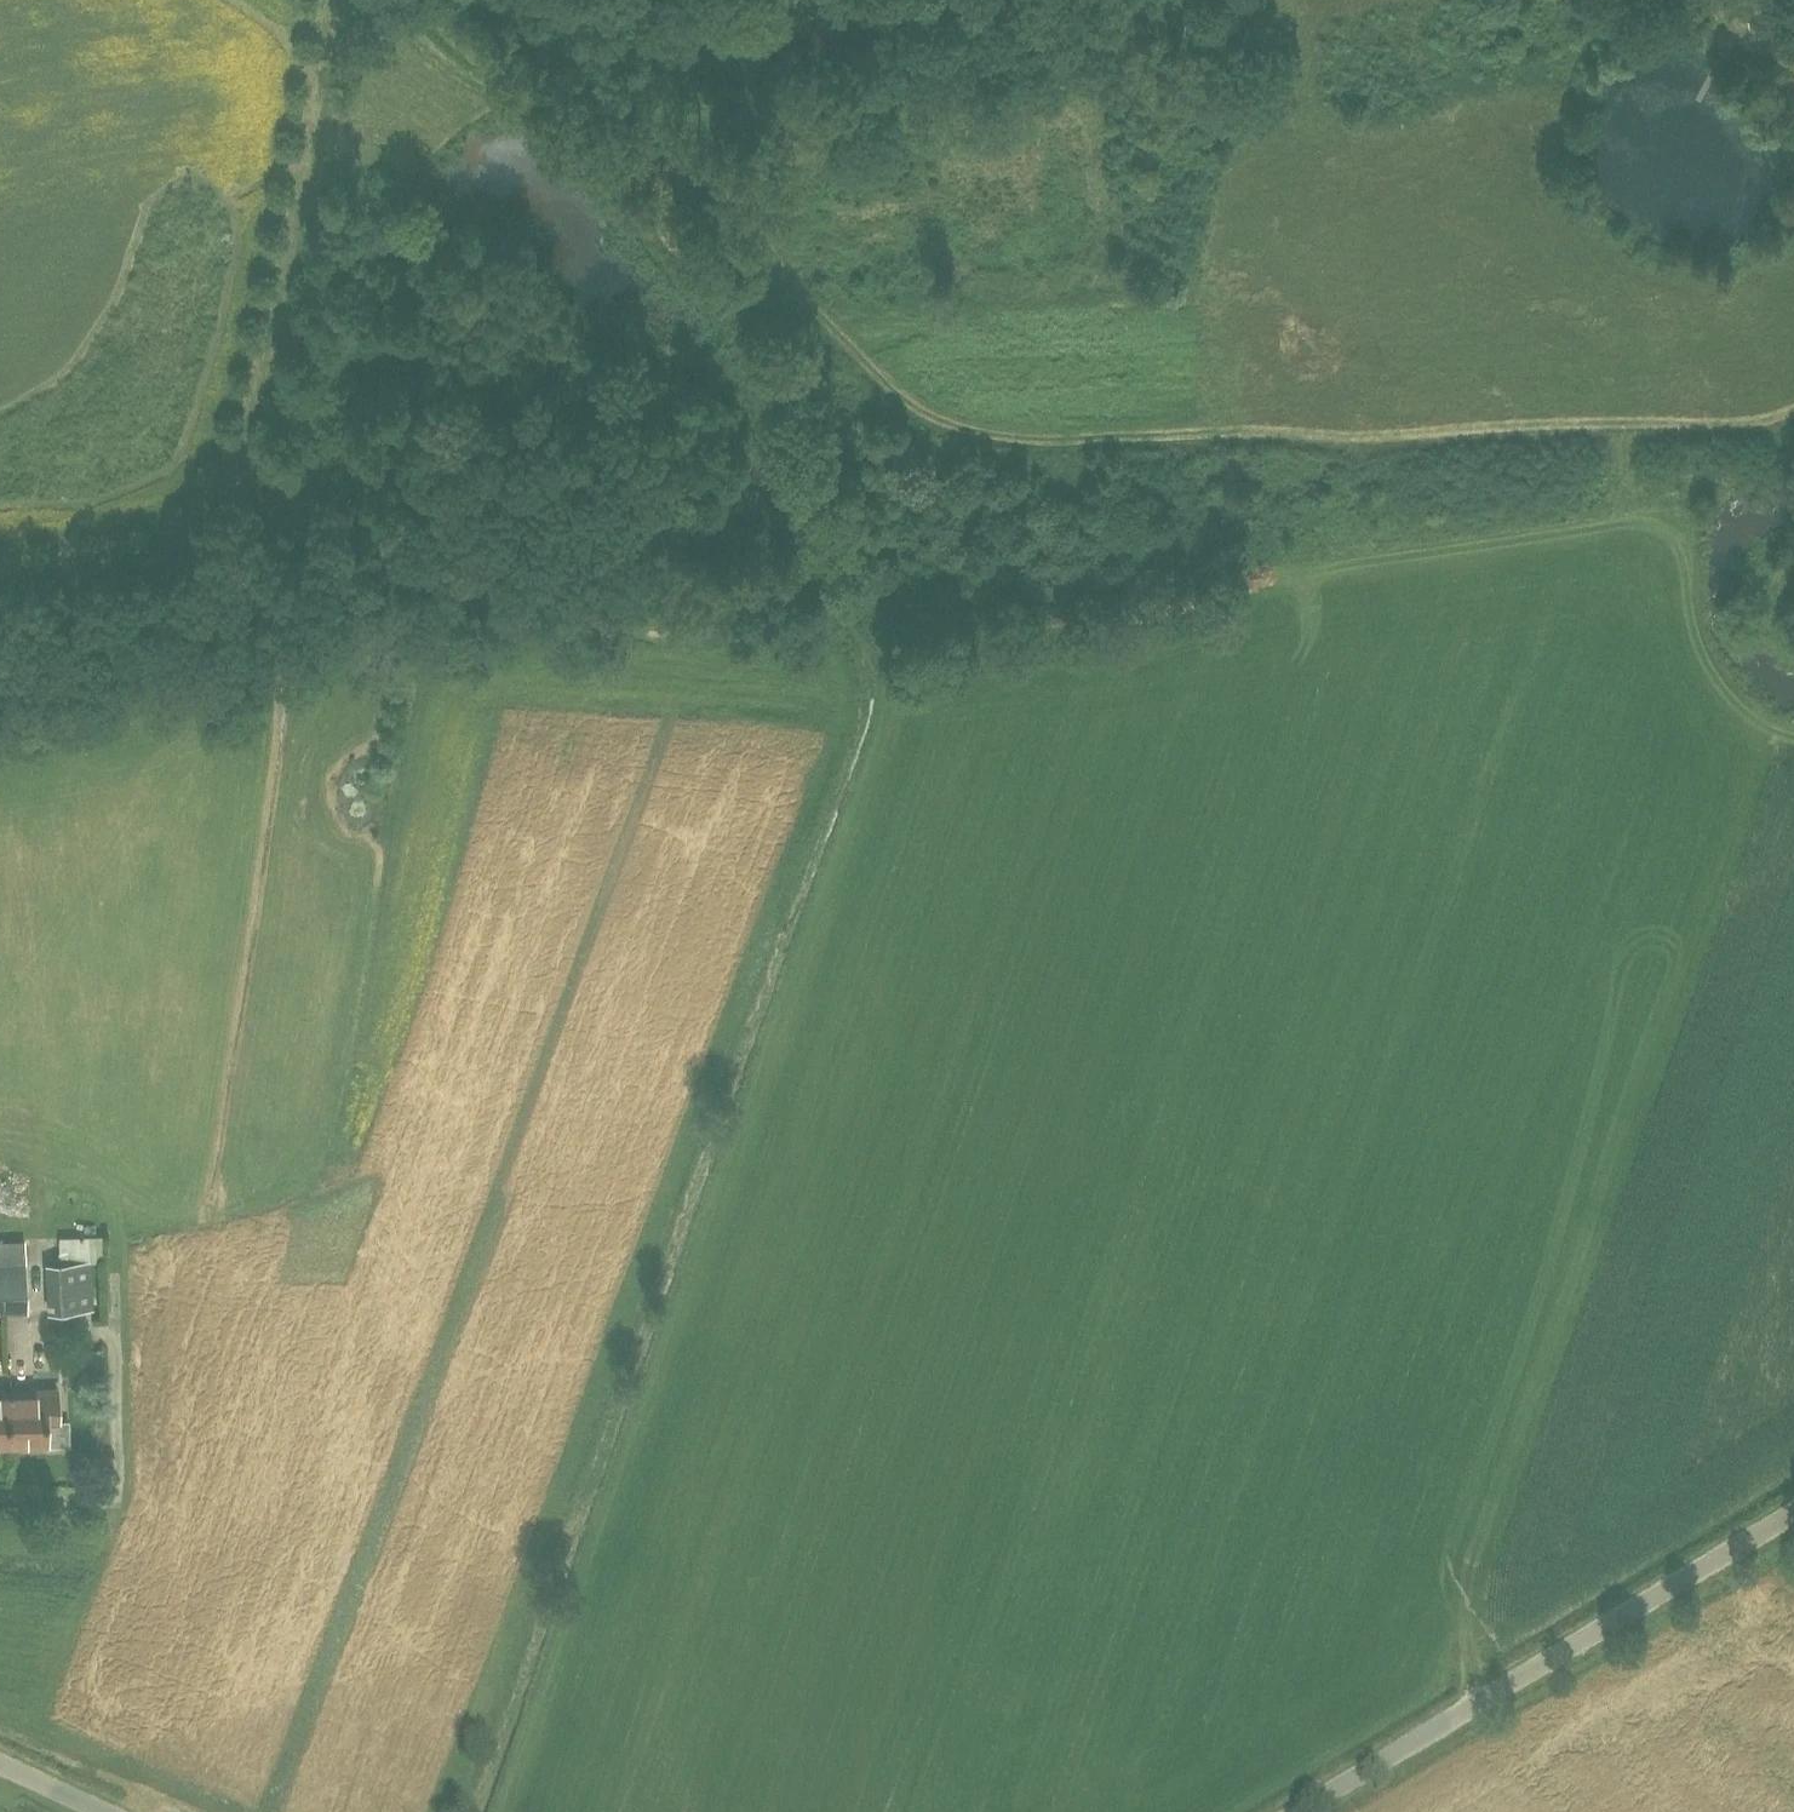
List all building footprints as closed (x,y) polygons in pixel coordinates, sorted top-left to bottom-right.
[(51,1310),(96,1308),(94,1250),(103,1250),(102,1231),(63,1233),(64,1260),(49,1261),(51,1310)] [(28,1313),(27,1264),(2,1265),(0,1236),(0,1314),(28,1313)] [(47,1240),(49,1259),(63,1258),(61,1239),(47,1240)] [(11,1391),(12,1418),(8,1418),(9,1446),(48,1445),(47,1420),(59,1420),(58,1390),(11,1391)] [(11,1391),(0,1392),(0,1446),(9,1446),(8,1418),(12,1418),(11,1391)]
